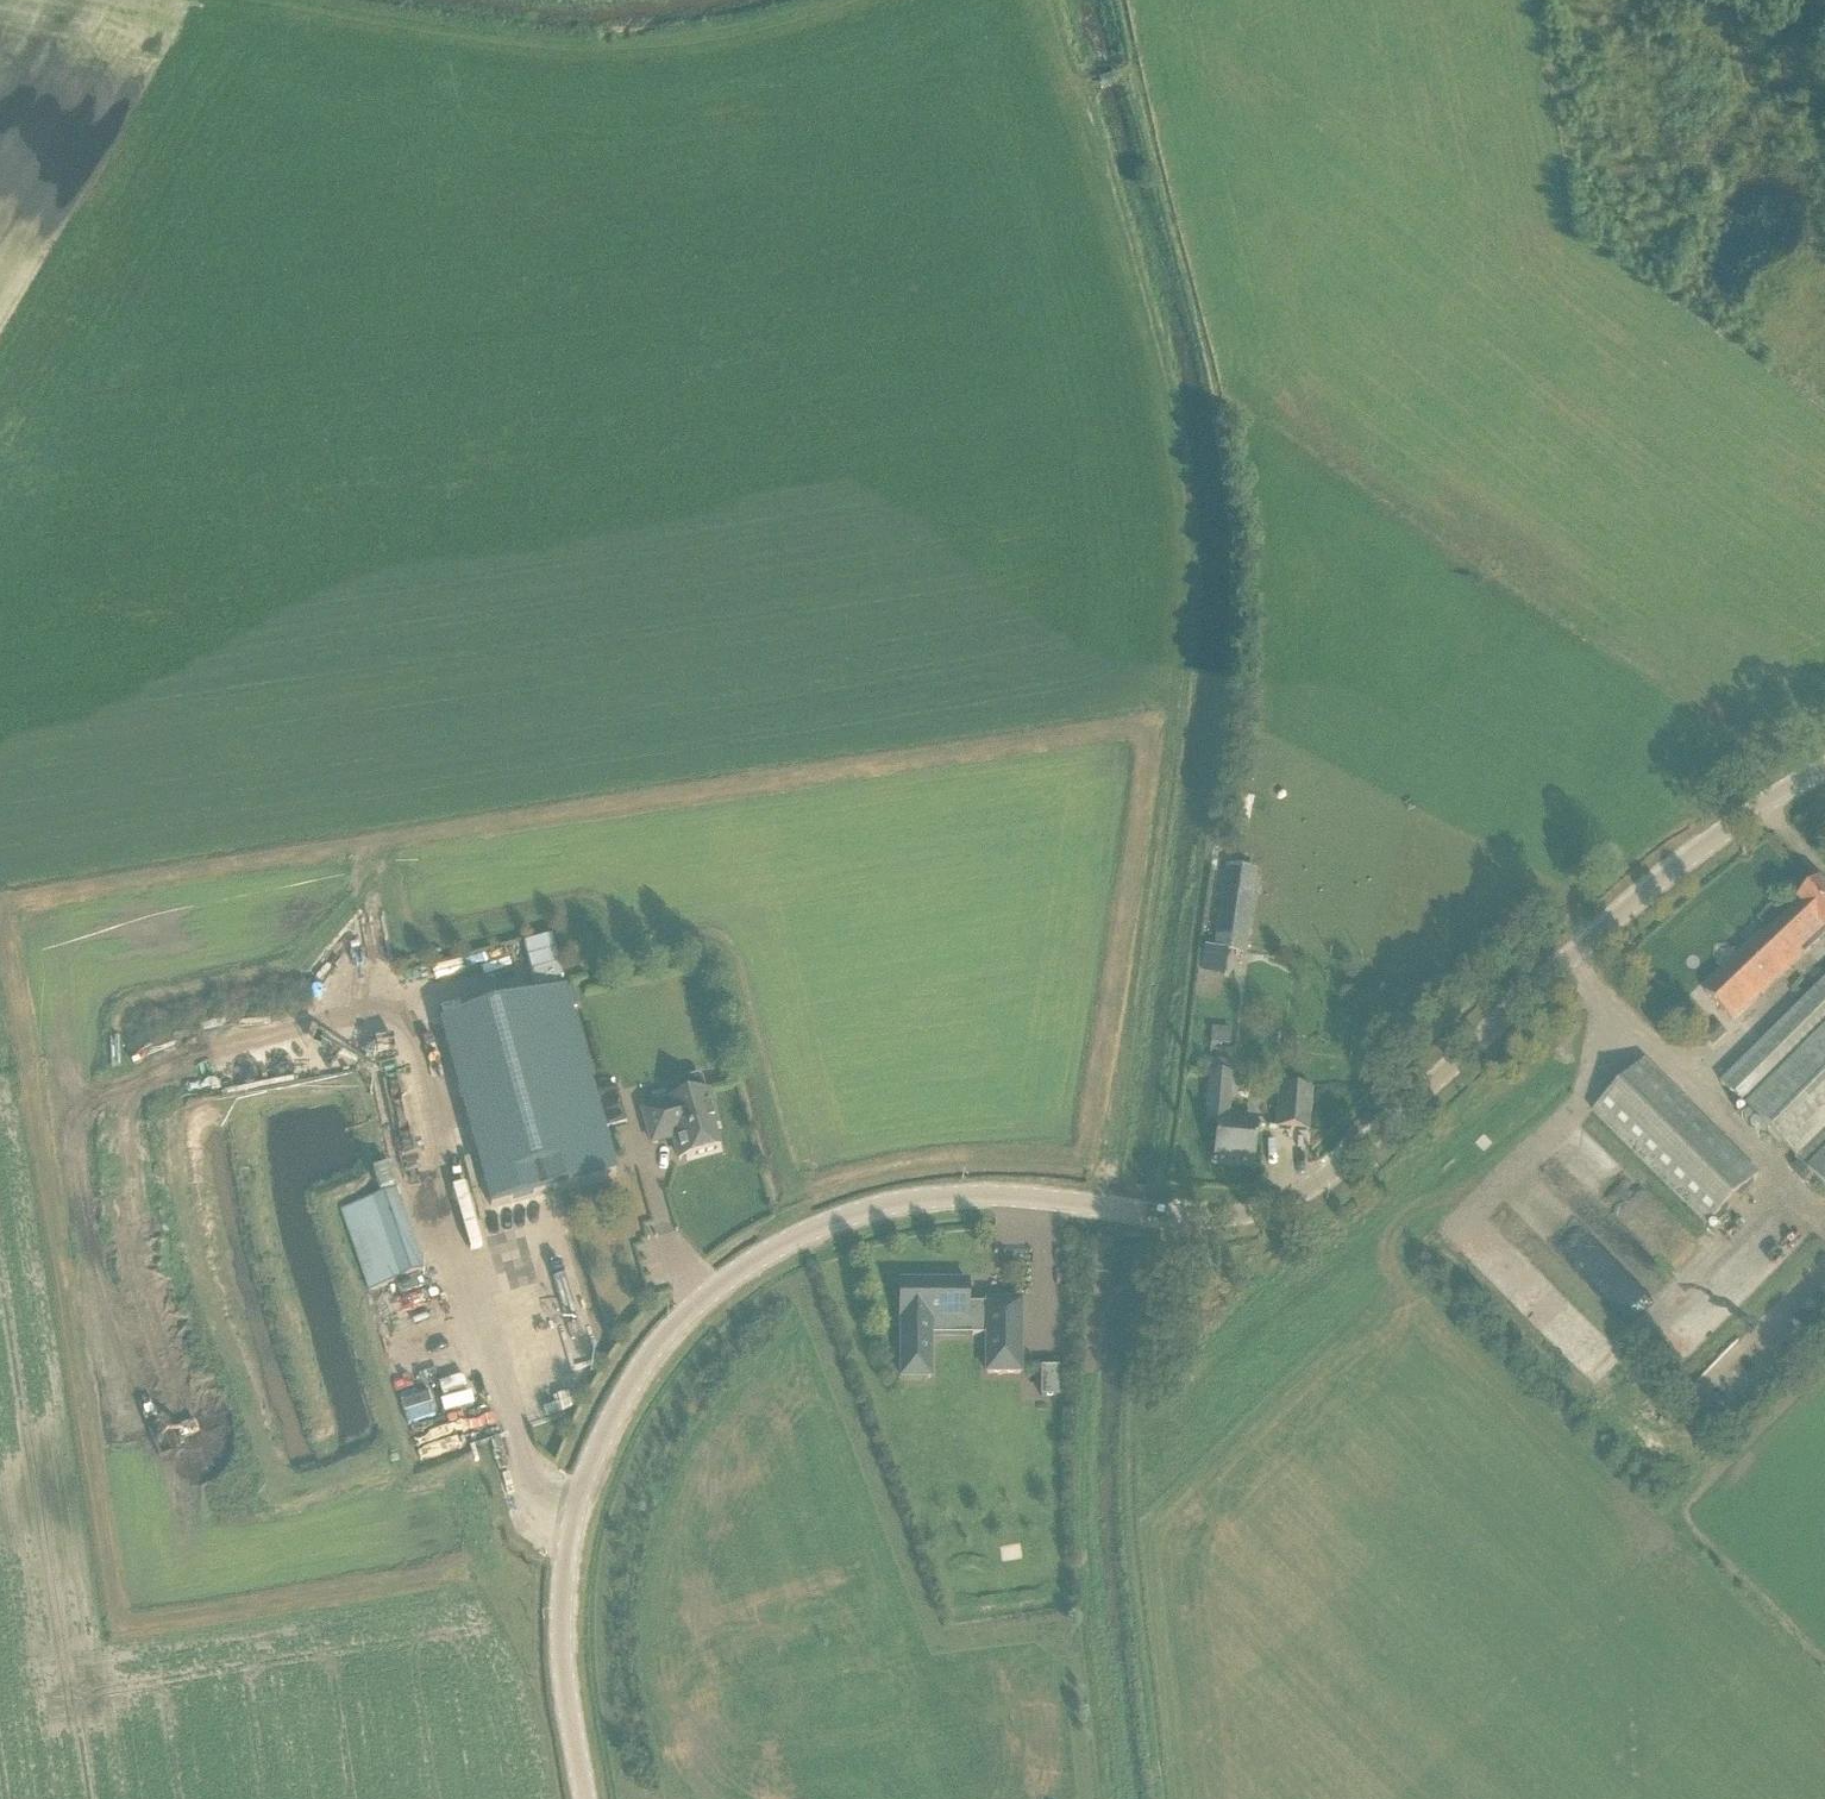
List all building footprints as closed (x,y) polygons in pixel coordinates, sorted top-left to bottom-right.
[(1216,950),(1245,954),(1254,876),(1226,872),(1216,950)] [(1732,1022),(1803,955),(1802,953),(1824,931),(1824,889),(1818,882),(1798,901),(1800,903),(1705,993),(1732,1022)] [(526,968),(556,961),(550,934),(519,941),(526,968)] [(533,991),(563,983),(557,962),(527,970),(533,991)] [(1722,1083),(1824,1188),(1824,980),(1722,1083)] [(573,988),(439,1025),(491,1208),(616,1173),(570,1009),(578,1007),(573,988)] [(1696,1003),(1686,1012),(1706,1032),(1716,1023),(1696,1003)] [(1727,1034),(1717,1024),(1704,1036),(1714,1046),(1727,1034)] [(1211,1030),(1210,1045),(1229,1047),(1230,1032),(1211,1030)] [(1593,1112),(1708,1227),(1759,1176),(1644,1062),(1593,1112)] [(717,1126),(708,1092),(705,1093),(700,1076),(677,1082),(682,1099),(663,1105),(664,1106),(642,1112),(651,1145),(673,1139),(679,1160),(685,1159),(718,1150),(712,1128),(717,1126)] [(1216,1125),(1213,1160),(1253,1163),(1256,1127),(1227,1124),(1231,1078),(1210,1076),(1206,1124),(1216,1125)] [(1276,1129),(1308,1132),(1312,1091),(1279,1088),(1276,1129)] [(615,1089),(597,1094),(607,1129),(625,1124),(615,1089)] [(341,1208),(366,1289),(425,1273),(396,1191),(341,1208)] [(900,1283),(899,1319),(901,1319),(901,1378),(930,1378),(930,1336),(972,1336),(986,1336),(986,1374),(1020,1374),(1020,1303),(987,1302),(987,1305),(967,1305),(967,1283),(900,1283)] [(1057,1394),(1056,1364),(1039,1365),(1040,1395),(1057,1394)]
